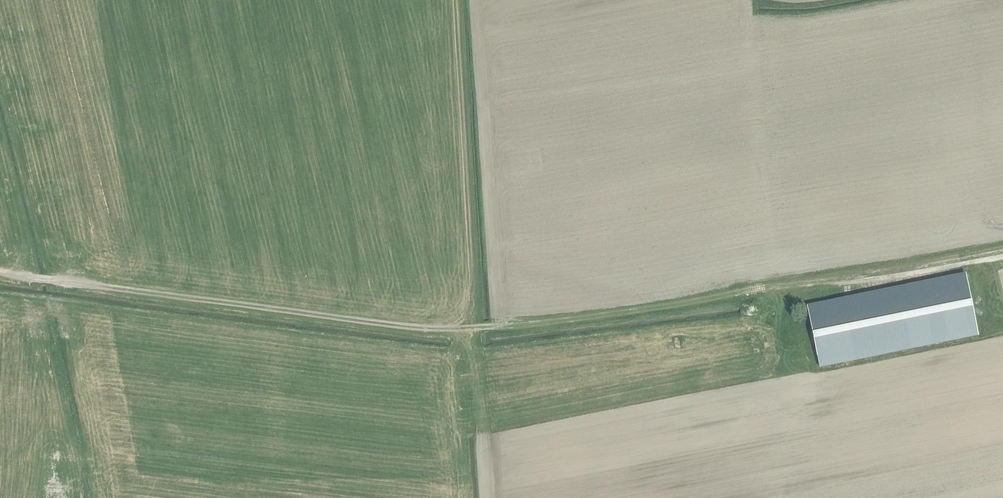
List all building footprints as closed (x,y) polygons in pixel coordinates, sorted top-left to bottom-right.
[(965,272),(807,304),(820,370),(978,338),(976,329),(974,315),(965,272)] [(974,315),(976,329),(1002,324),(1002,309),(974,315)]
